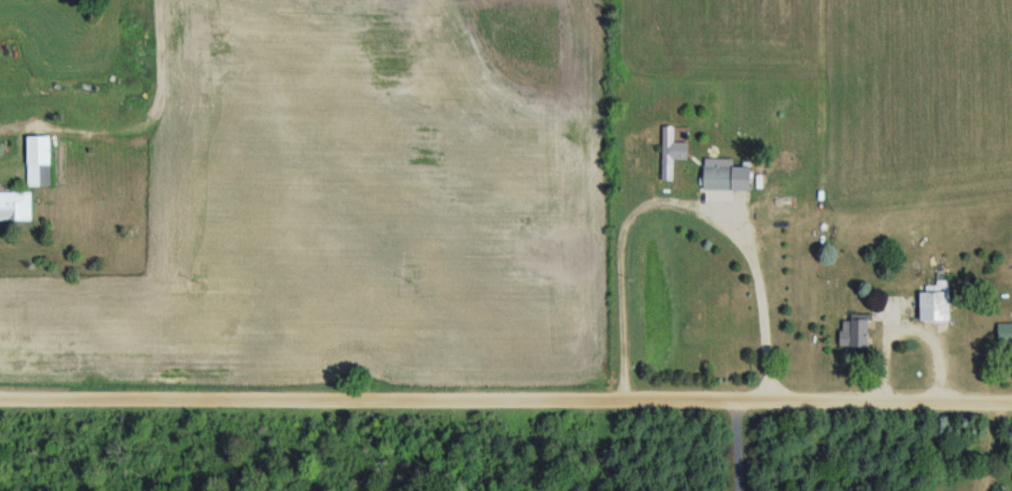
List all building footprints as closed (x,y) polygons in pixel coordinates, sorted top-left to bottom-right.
[(689,159),(689,142),(675,142),(675,126),(663,126),(663,182),(674,182),(674,159),(689,159)] [(30,185),(53,185),(53,136),(30,136),(30,185)] [(705,190),(735,190),(735,166),(705,166),(705,190)] [(34,192),(0,192),(0,221),(34,221),(34,192)] [(952,322),(952,272),(938,272),(938,286),(924,286),(924,322),(952,322)] [(844,316),(844,347),(872,347),(872,316),(844,316)] [(998,323),(998,344),(1011,344),(1011,323),(998,323)]
